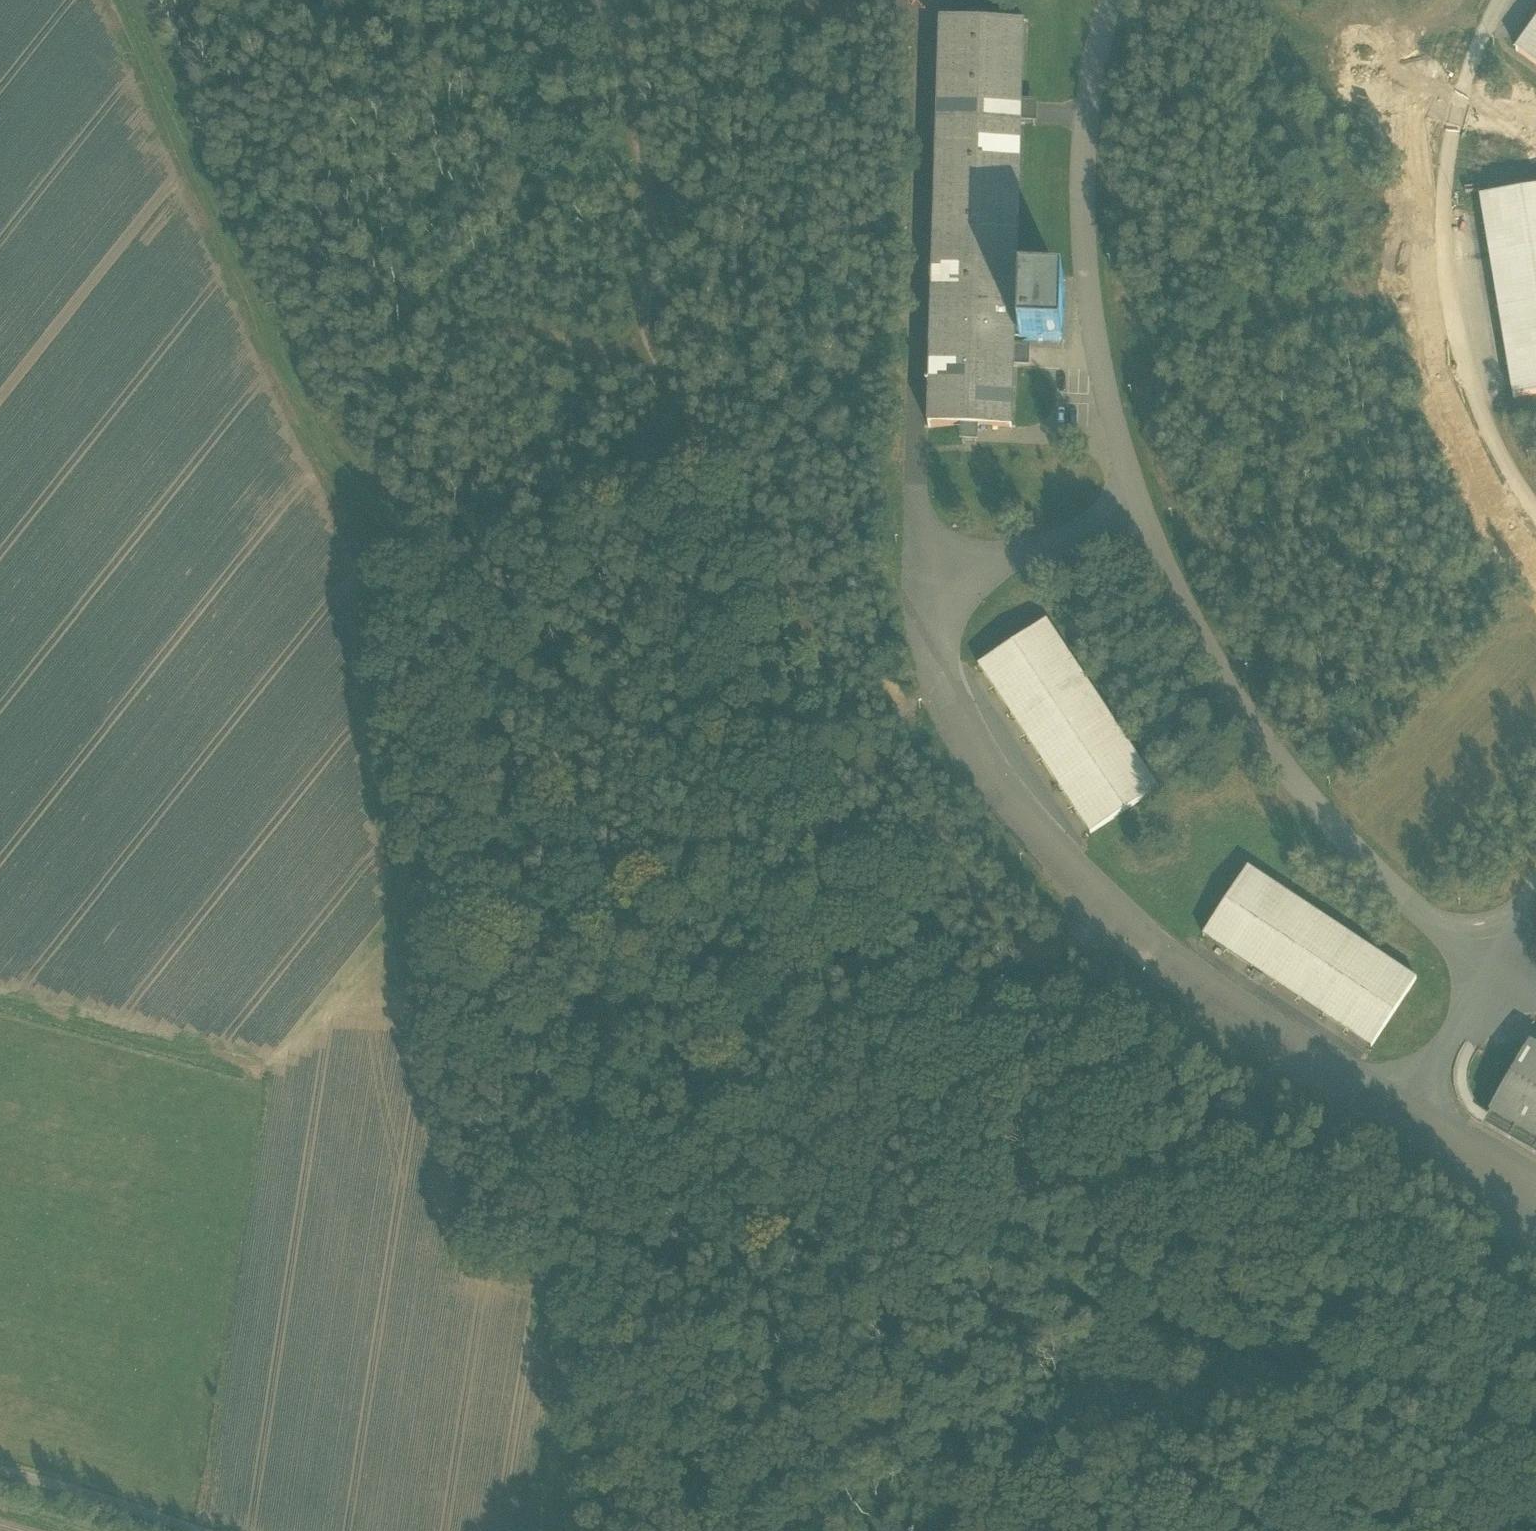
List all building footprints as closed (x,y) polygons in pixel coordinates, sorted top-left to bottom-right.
[(1024,24),(941,22),(929,427),(962,428),(979,429),(1012,430),(1014,369),(1015,348),(1015,342),(1020,342),(1020,343),(1063,344),(1064,288),(1022,287),(1021,288),(1016,288),(1021,126),(1022,105),(1024,24)] [(1517,50),(1535,64),(1535,23),(1517,50)] [(1038,105),(1022,105),(1021,126),(1038,126),(1038,105)] [(1481,198),(1514,397),(1535,393),(1535,189),(1481,198)] [(1031,349),(1015,348),(1014,369),(1030,370),(1031,349)] [(979,429),(962,428),(961,444),(979,445),(979,429)] [(1159,790),(1047,623),(979,668),(1091,836),(1159,790)] [(1417,979),(1248,868),(1203,937),(1372,1048),(1417,979)] [(1529,1044),(1489,1113),(1535,1140),(1535,1048),(1529,1044)]
